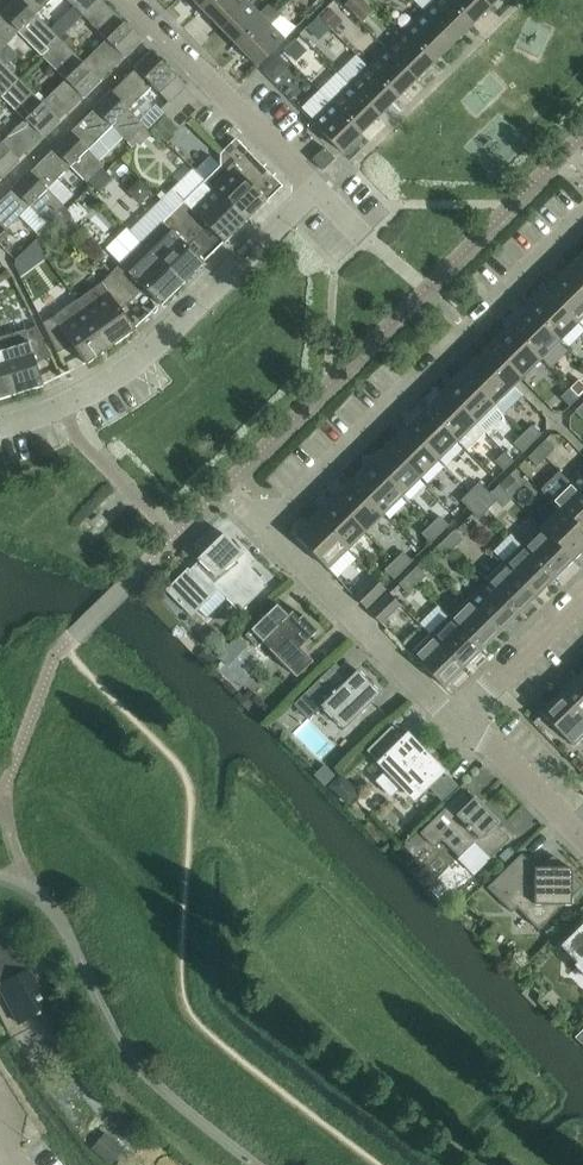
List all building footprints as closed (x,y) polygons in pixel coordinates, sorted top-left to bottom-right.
[(0,17),(0,51),(19,33),(42,56),(59,40),(36,16),(35,16),(20,0),(17,0),(0,17)] [(35,16),(36,16),(52,0),(20,0),(35,16)] [(106,41),(83,63),(82,64),(99,81),(141,41),(101,0),(67,0),(106,41)] [(202,11),(213,0),(191,0),(202,11)] [(202,11),(220,29),(247,2),(245,0),(213,0),(202,11)] [(423,13),(453,44),(471,26),(446,0),(436,0),(423,13)] [(471,26),(490,8),(482,0),(446,0),(471,26)] [(247,2),(220,29),(238,48),(274,12),(269,6),(260,15),(247,2)] [(330,10),(320,19),(330,29),(339,20),(330,10)] [(274,12),(238,48),(257,67),(284,40),(271,27),(280,18),(274,12)] [(423,13),(404,31),(434,62),(453,44),(423,13)] [(318,17),(306,28),(316,38),(328,27),(318,17)] [(404,31),(386,49),(416,80),(434,62),(404,31)] [(59,40),(42,56),(66,81),(42,103),(42,104),(59,121),(99,81),(82,64),(83,63),(59,40)] [(290,44),(284,51),(292,60),(303,49),(294,40),(290,44)] [(386,49),(367,67),(398,98),(416,80),(386,49)] [(152,53),(111,93),(128,111),(129,110),(152,87),(168,103),(160,111),(180,131),(204,107),(184,87),(185,86),(152,53)] [(277,57),(262,72),(273,83),(286,71),(286,66),(277,57)] [(1,96),(19,80),(0,60),(0,95),(1,96)] [(367,67),(349,85),(379,116),(398,98),(367,67)] [(19,80),(1,96),(25,120),(1,143),(1,144),(18,161),(59,121),(42,104),(42,103),(19,80)] [(349,85),(331,103),(361,134),(379,116),(349,85)] [(111,93),(70,133),(87,151),(88,150),(100,162),(123,139),(127,143),(145,126),(129,110),(128,111),(111,93)] [(361,134),(331,103),(311,122),(342,153),(361,134)] [(70,133),(30,173),(47,190),(71,167),(87,183),(104,166),(100,162),(88,150),(87,151),(70,133)] [(209,156),(194,172),(204,182),(246,223),(282,187),(281,186),(235,139),(221,154),(220,154),(220,167),(209,156)] [(18,161),(1,144),(1,143),(0,142),(0,179),(18,161)] [(324,148),(312,160),(323,171),(335,160),(324,148)] [(103,170),(90,183),(97,190),(110,178),(103,170)] [(0,202),(0,226),(5,231),(20,217),(36,233),(46,223),(53,217),(63,206),(47,190),(30,173),(0,202)] [(204,182),(173,213),(197,237),(207,227),(224,244),(246,223),(204,182)] [(173,213),(142,244),(183,285),(204,264),(187,247),(197,237),(173,213)] [(142,244),(110,275),(134,299),(144,289),(161,307),(183,285),(142,244)] [(565,273),(582,292),(582,255),(565,273)] [(546,292),(577,323),(582,317),(582,292),(565,273),(546,292)] [(102,283),(77,301),(111,348),(136,331),(122,311),(134,299),(110,275),(102,283)] [(546,292),(528,310),(558,341),(577,323),(546,292)] [(111,348),(77,301),(52,318),(42,323),(57,354),(72,346),(87,366),(111,348)] [(528,310),(509,328),(540,359),(558,341),(528,310)] [(0,339),(0,350),(14,396),(43,388),(36,364),(51,357),(36,326),(26,332),(0,339)] [(509,328),(489,348),(490,349),(491,348),(520,377),(519,378),(520,379),(540,359),(509,328)] [(14,396),(0,350),(0,401),(14,396)] [(483,354),(462,374),(503,415),(522,396),(512,386),(513,385),(512,384),(511,385),(483,356),(484,355),(483,354)] [(462,374),(444,392),(485,433),(503,415),(462,374)] [(569,389),(579,398),(582,394),(582,385),(578,380),(569,389)] [(579,398),(569,389),(560,398),(569,407),(579,398)] [(444,392),(426,410),(456,441),(457,441),(467,451),(485,433),(444,392)] [(574,412),(582,421),(582,404),(574,412)] [(426,410),(407,429),(438,460),(456,441),(426,410)] [(531,426),(522,435),(531,444),(541,436),(531,426)] [(407,429),(389,447),(419,478),(438,460),(407,429)] [(531,444),(522,435),(513,444),(522,453),(531,444)] [(546,440),(537,449),(546,459),(555,450),(546,440)] [(389,447),(370,465),(401,496),(419,478),(389,447)] [(546,459),(537,449),(527,458),(537,468),(546,459)] [(513,462),(504,453),(495,462),(504,472),(513,462)] [(370,465),(352,483),(383,514),(401,496),(370,465)] [(569,483),(582,497),(582,469),(569,483)] [(559,511),(560,510),(582,532),(582,531),(582,497),(569,483),(559,473),(541,491),(551,501),(550,502),(559,511)] [(510,476),(500,486),(511,497),(521,487),(510,476)] [(352,483),(334,501),(364,532),(383,514),(352,483)] [(479,483),(470,492),(479,501),(488,492),(479,483)] [(460,501),(469,510),(479,501),(470,492),(460,501)] [(488,492),(479,501),(488,511),(497,501),(488,492)] [(334,501),(315,519),(346,550),(364,532),(334,501)] [(479,501),(469,510),(478,520),(488,511),(479,501)] [(559,511),(541,528),(572,560),(582,549),(582,531),(582,532),(560,510),(559,511)] [(439,517),(430,526),(439,535),(449,526),(439,517)] [(315,519),(296,538),(327,569),(337,579),(356,560),(346,550),(315,519)] [(439,535),(430,526),(421,535),(430,544),(439,535)] [(541,528),(523,547),(553,578),(572,560),(541,528)] [(454,531),(444,540),(454,549),(463,540),(454,531)] [(188,569),(165,591),(191,617),(197,611),(206,619),(227,599),(240,613),(267,586),(249,567),(240,558),(244,555),(239,551),(223,534),(197,560),(199,562),(190,571),(188,569)] [(454,549),(444,540),(435,549),(444,558),(454,549)] [(523,547),(504,565),(535,596),(553,578),(523,547)] [(403,553),(394,562),(403,571),(412,562),(403,553)] [(403,571),(394,562),(385,571),(394,580),(403,571)] [(504,565),(486,583),(517,614),(535,596),(504,565)] [(417,567),(408,576),(417,585),(426,576),(417,567)] [(417,585),(408,576),(399,585),(408,594),(417,585)] [(354,597),(355,598),(365,608),(384,589),(374,578),(354,597)] [(486,583),(468,601),(498,632),(517,614),(486,583)] [(389,594),(370,613),(381,624),(400,605),(389,594)] [(468,601),(449,619),(480,650),(498,632),(468,601)] [(276,605),(245,636),(257,648),(262,643),(296,678),(312,662),(299,649),(318,631),(303,615),(298,619),(291,612),(287,616),(276,605)] [(449,619),(431,637),(462,668),(480,650),(449,619)] [(462,668),(431,637),(412,656),(442,687),(462,668)] [(322,677),(293,705),(308,720),(321,708),(344,730),(380,694),(357,671),(336,692),(322,677)] [(561,696),(582,718),(582,681),(579,678),(561,696)] [(542,715),(563,736),(557,742),(575,760),(582,752),(582,742),(580,739),(582,736),(582,718),(561,696),(542,715)] [(395,723),(366,751),(386,772),(376,782),(391,797),(401,787),(414,801),(429,787),(442,800),(457,786),(447,776),(443,780),(439,776),(443,772),(407,735),(395,723)] [(324,767),(315,775),(325,785),(333,776),(324,767)] [(474,798),(471,801),(462,792),(420,834),(434,848),(442,840),(459,858),(474,843),(490,860),(510,840),(496,825),(498,822),(497,821),(498,819),(486,807),(485,809),(474,798)] [(521,854),(487,888),(512,914),(517,909),(539,931),(564,906),(571,906),(571,899),(582,887),(571,876),(571,868),(564,868),(552,857),(541,868),(534,868),(521,854)] [(564,947),(580,963),(578,966),(582,971),(582,928),(564,947)] [(0,967),(0,986),(8,1001),(7,1002),(19,1025),(50,1009),(13,938),(0,945),(0,965),(1,966),(0,967)] [(574,1039),(582,1048),(582,1030),(574,1039)] [(109,1138),(97,1152),(110,1164),(123,1150),(109,1138)]
